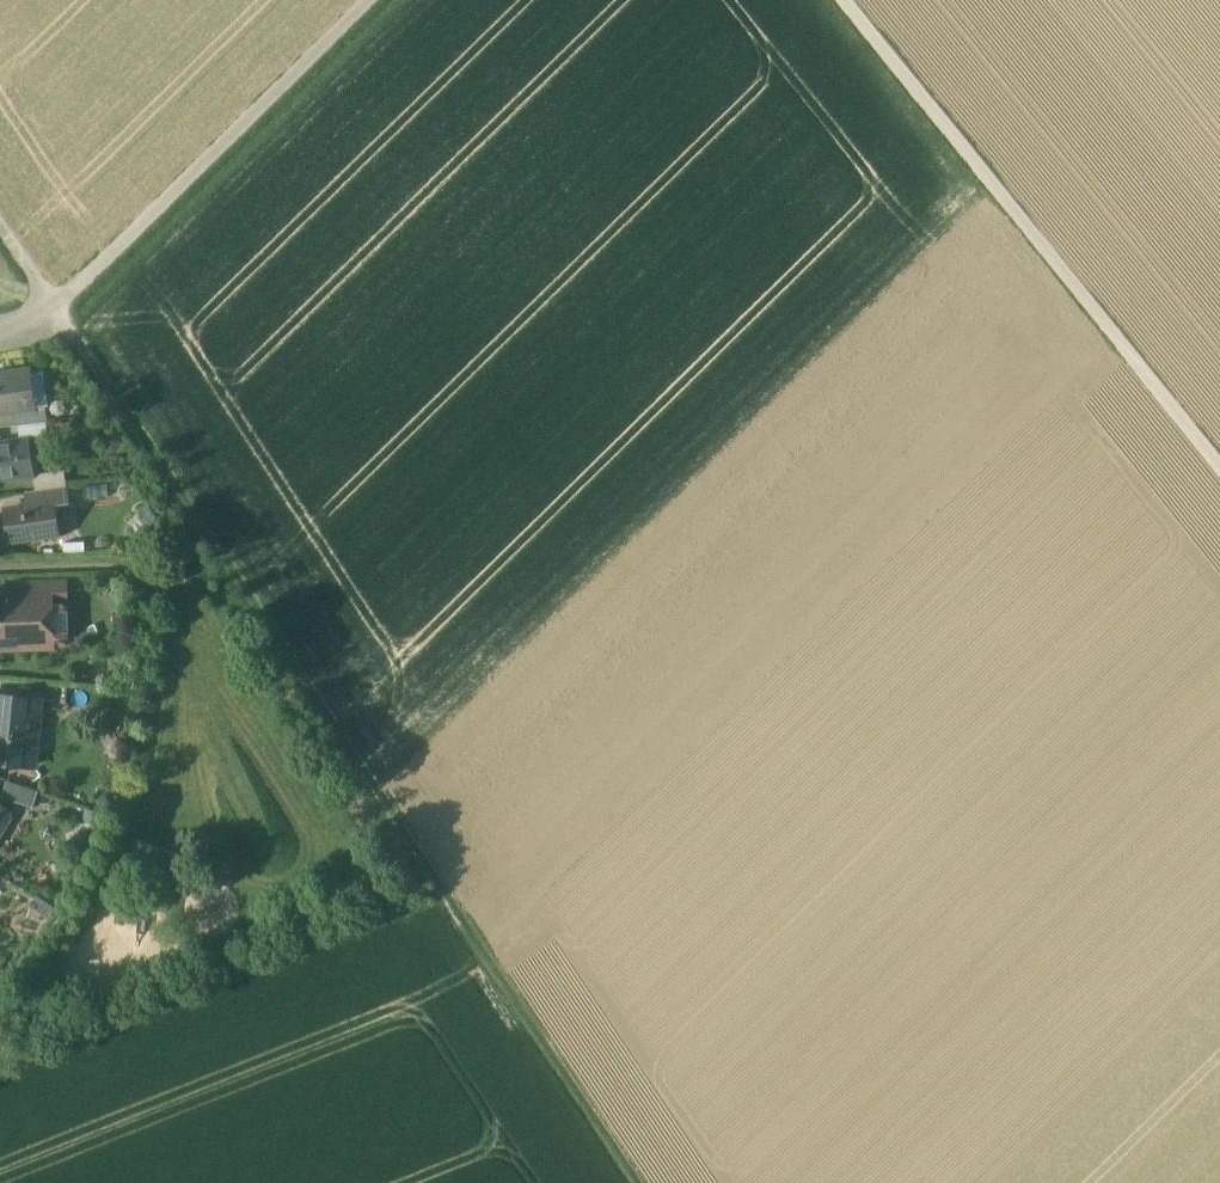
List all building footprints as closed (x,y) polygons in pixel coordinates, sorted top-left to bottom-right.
[(0,376),(0,416),(13,414),(34,411),(34,409),(29,372),(0,376)] [(34,411),(13,414),(15,427),(47,422),(45,407),(34,409),(34,411)] [(0,445),(0,483),(34,478),(29,441),(0,445)] [(66,488),(27,493),(29,508),(53,504),(68,502),(66,488)] [(29,508),(6,511),(11,542),(58,535),(53,504),(29,508)] [(67,580),(25,581),(25,598),(27,598),(28,605),(51,604),(51,605),(68,605),(67,580)] [(0,599),(0,648),(21,647),(21,642),(47,641),(47,623),(52,622),(51,605),(51,604),(28,605),(27,598),(25,598),(0,599)] [(0,697),(0,758),(2,758),(7,764),(33,767),(40,701),(0,697)] [(31,806),(37,789),(5,778),(0,794),(0,795),(31,806)]
